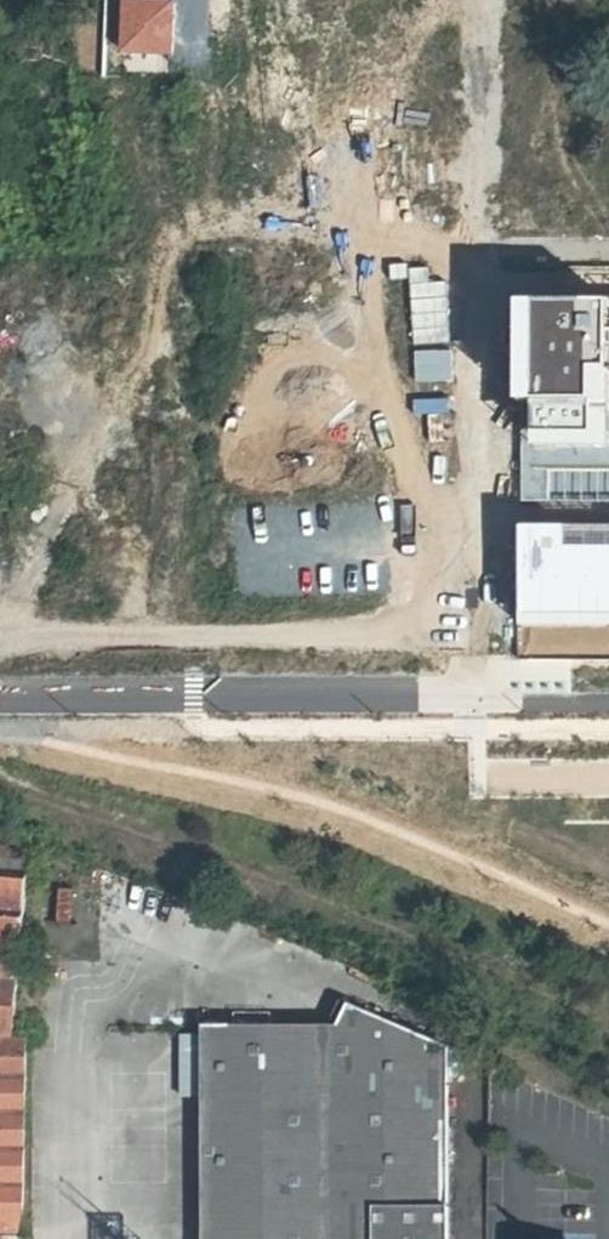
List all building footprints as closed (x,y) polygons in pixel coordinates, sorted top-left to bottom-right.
[(118,52),(171,54),(173,0),(120,0),(118,52)] [(527,303),(526,450),(608,450),(608,303),(527,303)] [(519,530),(519,631),(608,631),(608,530),(519,530)] [(12,1035),(29,840),(0,837),(0,1034),(12,1035)] [(52,922),(69,924),(74,887),(57,885),(52,922)] [(447,1040),(345,999),(336,1019),(199,1019),(201,1238),(447,1238),(447,1040)] [(25,1039),(0,1038),(0,1238),(25,1238),(25,1237),(22,1237),(25,1039)]
